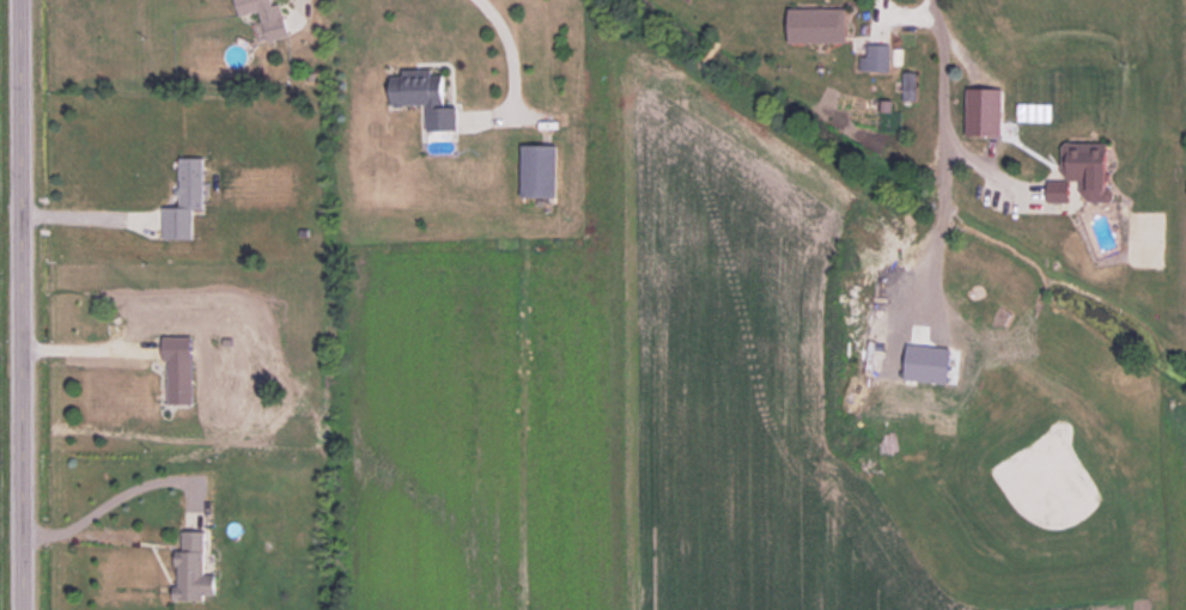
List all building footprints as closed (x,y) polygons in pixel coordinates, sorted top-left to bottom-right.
[(271,6),(270,0),(234,0),(238,17),(260,12),(267,42),(287,37),(280,4),(271,6)] [(788,43),(846,43),(846,9),(788,9),(788,43)] [(889,71),(889,45),(867,45),(867,59),(860,59),(860,71),(889,71)] [(427,130),(456,129),(456,107),(442,107),(441,70),(389,72),(390,106),(426,105),(427,130)] [(914,74),(902,74),(902,101),(914,101),(914,74)] [(985,137),(985,90),(962,90),(962,137),(985,137)] [(1062,181),(1046,181),(1046,203),(1069,203),(1069,182),(1082,182),(1082,203),(1107,202),(1107,143),(1062,143),(1062,181)] [(521,198),(555,198),(555,146),(521,146),(521,198)] [(202,159),(178,159),(178,209),(162,209),(162,240),(191,240),(191,211),(202,211),(202,159)] [(191,405),(191,359),(168,359),(168,405),(191,405)] [(203,574),(203,531),(176,531),(175,599),(213,599),(214,574),(203,574)]
